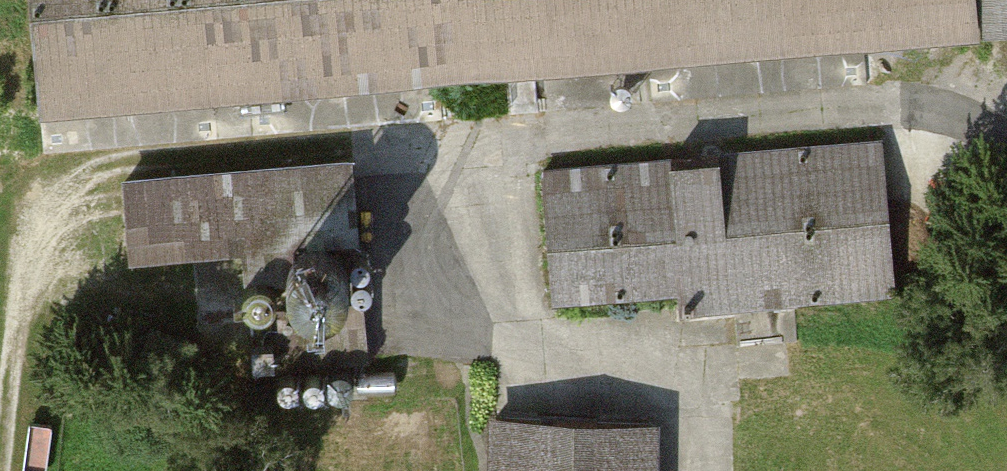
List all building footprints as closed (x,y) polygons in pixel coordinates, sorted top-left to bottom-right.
[(55,114),(1006,41),(1006,0),(46,0),(55,114)] [(573,173),(581,306),(904,288),(897,155),(573,173)] [(145,178),(149,255),(359,243),(354,166),(145,178)] [(517,470),(670,470),(672,430),(518,425),(517,470)]
